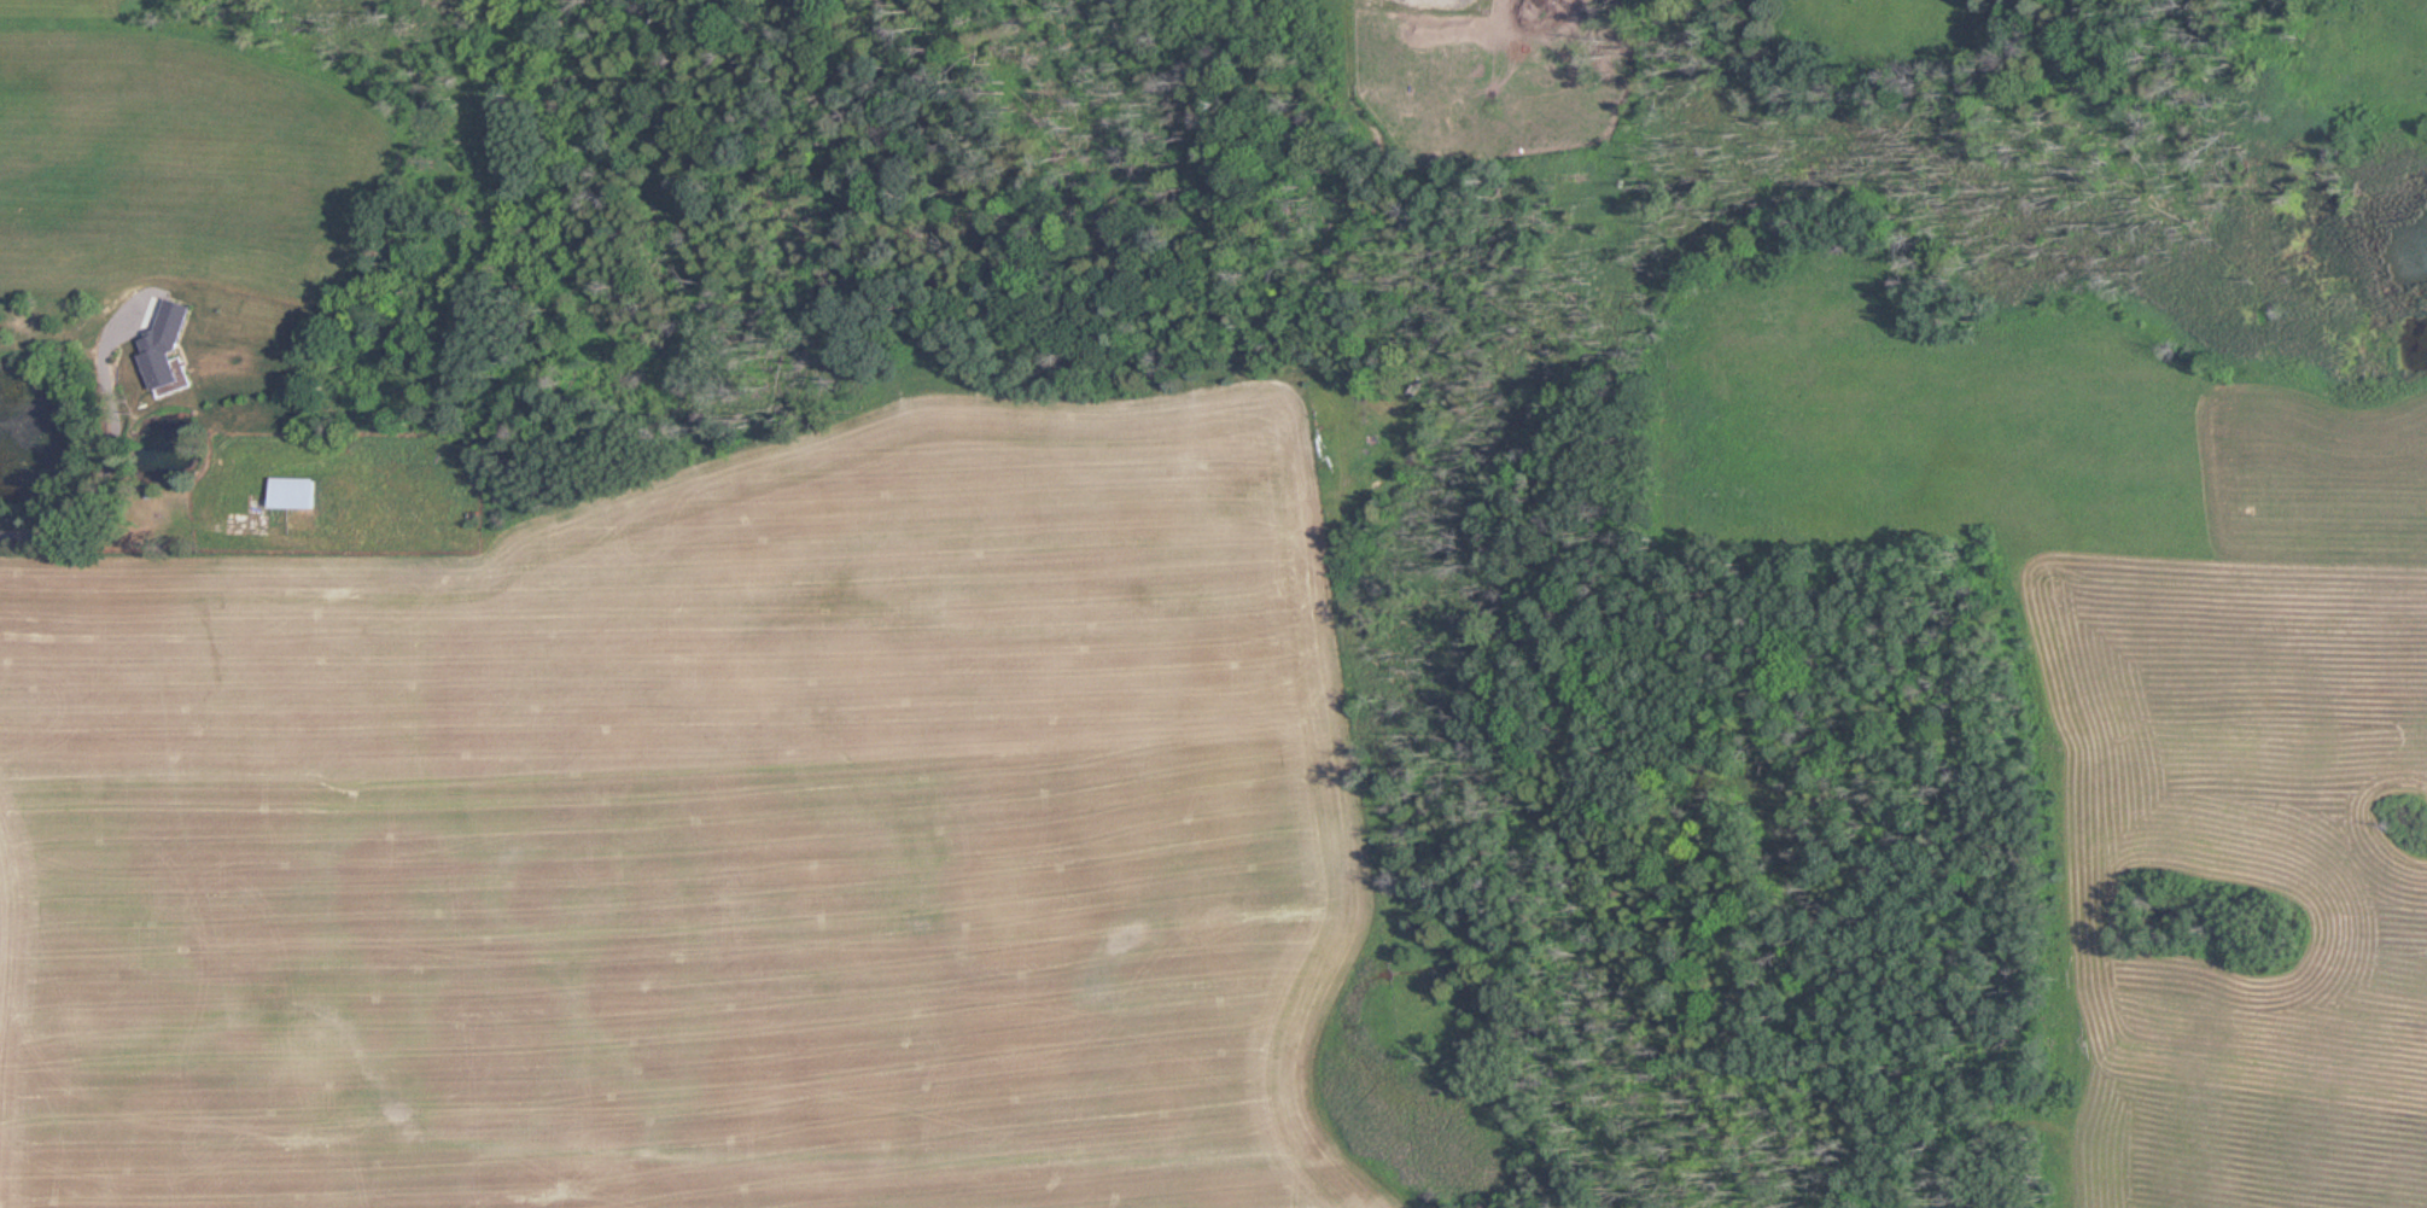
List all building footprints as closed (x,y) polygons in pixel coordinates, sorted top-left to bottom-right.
[(160,394),(186,384),(172,347),(146,356),(160,394)] [(321,510),(321,479),(276,479),(276,510),(321,510)] [(231,516),(271,516),(271,495),(231,495),(231,516)]
